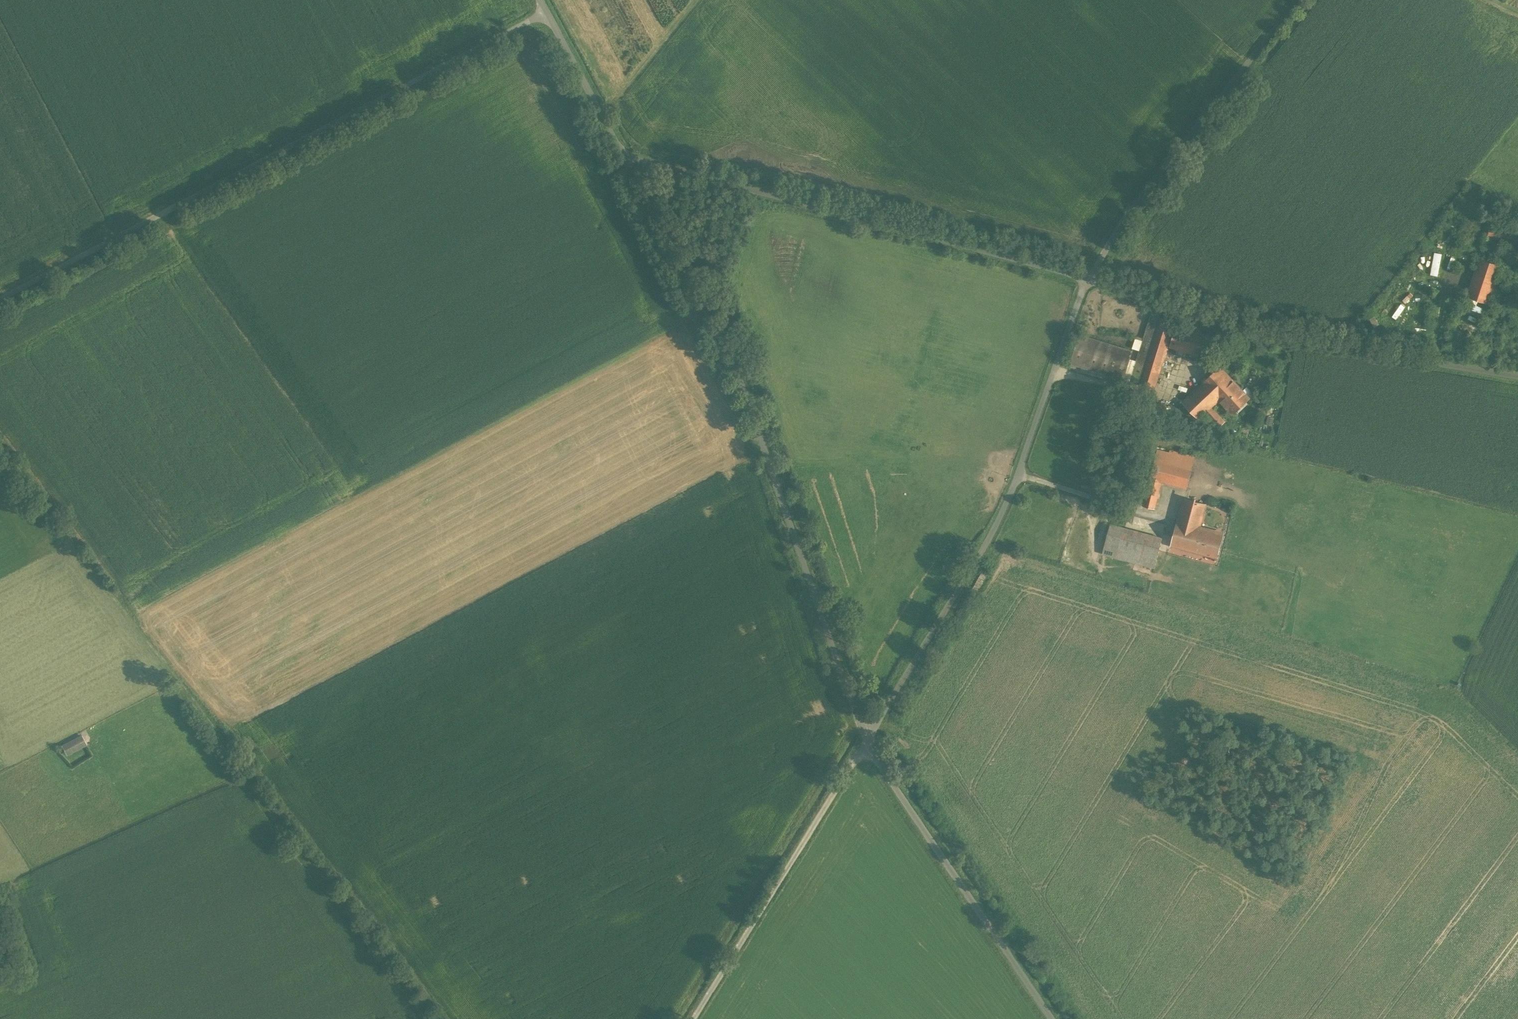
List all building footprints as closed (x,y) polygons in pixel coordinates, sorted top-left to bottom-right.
[(1261,19),(1253,28),(1259,33),(1267,24),(1261,19)] [(1436,251),(1431,274),(1439,276),(1443,253),(1436,251)] [(1501,265),(1479,258),(1467,296),(1488,303),(1501,265)] [(1176,321),(1153,314),(1133,380),(1155,388),(1176,321)] [(1207,337),(1176,327),(1170,346),(1201,356),(1201,355),(1203,349),(1207,337)] [(1131,350),(1079,334),(1070,362),(1122,379),(1131,350)] [(1213,352),(1203,349),(1201,355),(1211,358),(1213,352)] [(1219,367),(1203,382),(1204,383),(1189,397),(1204,414),(1218,428),(1225,421),(1212,407),(1220,399),(1235,384),(1219,367)] [(1235,384),(1220,399),(1233,413),(1249,398),(1235,384)] [(1166,406),(1138,397),(1132,416),(1160,425),(1166,406)] [(1204,414),(1189,397),(1183,402),(1199,419),(1204,414)] [(1192,466),(1168,460),(1170,452),(1169,452),(1157,449),(1150,478),(1143,506),(1154,508),(1161,481),(1187,488),(1192,466)] [(1195,457),(1170,450),(1169,452),(1170,452),(1168,460),(1192,466),(1195,457)] [(1205,504),(1183,498),(1177,521),(1199,526),(1205,504)] [(1199,526),(1177,521),(1170,545),(1215,557),(1214,561),(1216,561),(1217,557),(1224,533),(1199,526)] [(1124,529),(1111,525),(1103,553),(1116,557),(1124,529)] [(1163,541),(1124,529),(1116,557),(1154,568),(1160,550),(1163,541)] [(82,735),(67,743),(71,752),(86,744),(82,735)]
